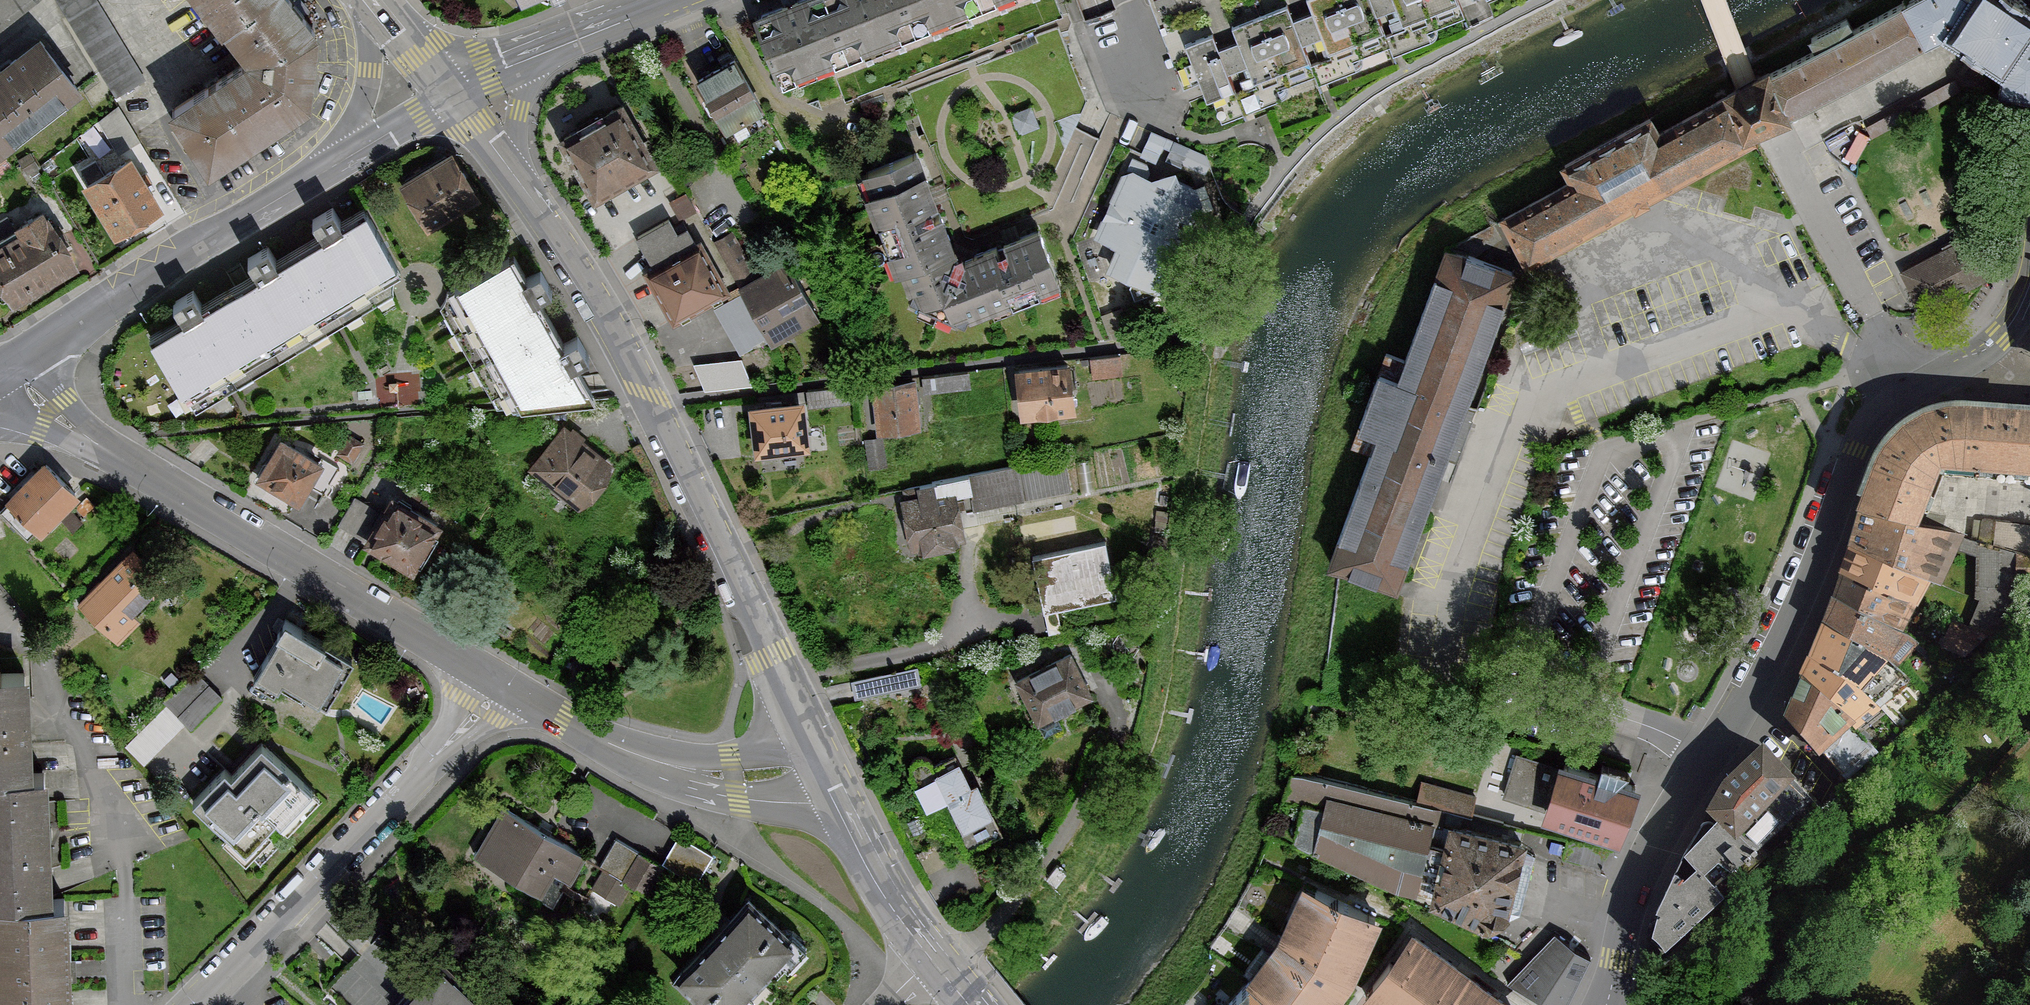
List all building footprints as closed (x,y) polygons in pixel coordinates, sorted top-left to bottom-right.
[(35,0),(0,0),(0,27),(35,0)] [(114,96),(144,77),(97,0),(55,0),(114,96)] [(228,35),(275,0),(200,0),(228,35)] [(294,0),(275,0),(228,35),(247,58),(288,115),(308,100),(317,31),(294,0)] [(753,16),(779,81),(871,45),(854,0),(793,0),(753,16)] [(871,45),(962,10),(958,0),(854,0),(871,45)] [(962,10),(987,0),(958,0),(962,10)] [(1182,83),(1203,75),(1220,120),(1355,69),(1351,57),(1389,43),(1393,52),(1430,38),(1426,28),(1465,14),(1460,1),(1464,0),(1150,0),(1182,83)] [(1903,3),(1924,43),(1942,33),(1973,53),(2002,72),(1999,92),(2029,95),(2029,37),(2027,35),(2029,31),(2029,8),(2018,0),(1908,0),(1903,3)] [(1816,48),(1768,75),(1788,116),(1924,43),(1903,3),(1854,28),(1848,17),(1810,37),(1816,48)] [(0,67),(0,152),(1,154),(82,89),(39,36),(0,67)] [(207,170),(288,115),(247,58),(170,108),(207,170)] [(733,58),(696,79),(725,130),(762,109),(733,58)] [(1788,116),(1768,75),(1757,80),(1747,86),(1736,91),(1726,97),(1745,137),(1752,133),(1768,126),(1788,118),(1788,116)] [(1573,181),(1503,219),(1528,263),(1675,183),(1756,139),(1752,133),(1745,137),(1726,97),(1659,133),(1651,118),(1565,165),(1573,181)] [(622,100),(557,137),(592,199),(658,163),(622,100)] [(1163,157),(1207,171),(1214,149),(1151,130),(1144,152),(1163,158),(1163,157)] [(453,149),(398,181),(426,228),(480,196),(453,149)] [(879,220),(890,248),(948,227),(918,149),(861,171),(869,191),(865,193),(875,221),(879,220)] [(131,153),(82,182),(113,234),(162,206),(131,153)] [(1121,173),(1094,235),(1116,245),(1105,271),(1170,298),(1207,212),(1196,186),(1180,179),(1175,169),(1152,177),(1134,169),(1121,173)] [(0,243),(0,283),(13,304),(79,264),(44,207),(15,224),(19,231),(0,243)] [(267,246),(256,253),(310,343),(334,329),(339,326),(344,324),(375,306),(392,295),(393,281),(400,269),(366,211),(342,225),(332,208),(313,219),(324,236),(277,264),(267,246)] [(652,264),(642,269),(672,323),(730,292),(700,238),(694,242),(685,227),(676,232),(668,218),(636,236),(652,264)] [(969,317),(1001,305),(980,249),(956,259),(951,247),(955,246),(948,227),(890,248),(886,250),(894,270),(899,268),(910,297),(952,318),(967,312),(969,317)] [(1058,283),(1037,228),(980,249),(1001,305),(1058,283)] [(730,229),(711,240),(771,344),(817,318),(779,252),(753,268),(730,229)] [(1974,235),(1903,272),(1923,309),(1998,269),(1992,256),(1987,259),(1974,235)] [(1372,449),(1330,562),(1396,587),(1513,272),(1447,250),(1406,359),(1386,352),(1353,442),(1372,449)] [(183,319),(152,338),(196,411),(228,392),(232,389),(237,386),(280,362),(310,343),(256,253),(248,257),(259,274),(202,308),(193,291),(173,303),(183,319)] [(511,253),(449,288),(449,300),(440,305),(444,312),(468,354),(471,359),(472,361),(549,318),(537,297),(550,289),(540,271),(526,279),(511,253)] [(740,350),(764,338),(739,291),(716,303),(740,350)] [(563,344),(549,318),(472,361),(474,365),(493,399),(588,390),(574,365),(588,357),(576,337),(563,344)] [(1120,354),(1089,358),(1091,378),(1123,374),(1120,354)] [(740,358),(690,363),(702,386),(749,380),(740,358)] [(1069,361),(1015,367),(1021,416),(1075,410),(1069,361)] [(968,372),(922,375),(923,391),(969,388),(968,372)] [(914,378),(870,383),(876,433),(920,428),(914,378)] [(847,386),(807,390),(808,406),(849,402),(847,386)] [(803,399),(747,405),(753,453),(808,447),(803,399)] [(1957,471),(1961,405),(1947,406),(1934,408),(1919,414),(1905,422),(1893,433),(1884,443),(1875,458),(1863,490),(1867,492),(1860,511),(1916,524),(1922,511),(1928,513),(1944,470),(1957,471)] [(1961,405),(1957,471),(1958,476),(2029,481),(2029,410),(1961,405)] [(615,465),(564,425),(529,469),(581,509),(615,465)] [(322,461),(280,436),(256,478),(264,483),(298,502),(322,461)] [(872,437),(864,439),(868,468),(886,465),(882,436),(872,437)] [(43,459),(31,471),(6,497),(4,498),(8,502),(0,510),(0,511),(27,538),(37,528),(41,532),(79,494),(43,459)] [(1014,464),(951,478),(958,511),(1021,498),(1014,464)] [(951,478),(903,488),(905,497),(900,498),(911,551),(964,539),(958,511),(951,478)] [(441,523),(390,494),(380,511),(355,496),(338,524),(351,532),(363,539),(362,542),(413,571),(441,523)] [(1916,524),(1860,511),(1851,543),(1923,572),(1933,579),(1955,532),(1916,524)] [(2029,556),(2029,524),(1982,518),(1980,544),(2015,552),(2029,556)] [(1104,541),(1032,557),(1044,610),(1115,595),(1104,541)] [(132,611),(168,575),(134,542),(75,602),(91,618),(117,643),(140,619),(132,611)] [(1923,572),(1851,543),(1842,571),(1909,601),(1923,572)] [(1980,600),(2014,614),(2014,577),(2015,552),(1980,544),(1977,543),(1975,598),(1980,600)] [(2014,577),(2029,577),(2029,556),(2015,552),(2014,577)] [(1909,601),(1842,571),(1834,597),(1893,627),(1909,601)] [(1893,627),(1834,597),(1825,621),(1879,650),(1890,659),(1910,637),(1893,627)] [(1980,600),(1969,628),(1986,637),(1998,643),(2007,630),(2014,614),(1980,600)] [(353,658),(285,618),(277,632),(279,634),(253,678),(272,690),(280,676),(327,703),(353,658)] [(1879,650),(1825,621),(1812,656),(1854,681),(1877,703),(1880,706),(1911,679),(1890,659),(1879,650)] [(1969,628),(1956,621),(1944,646),(1964,656),(1986,637),(1969,628)] [(1070,651),(1015,679),(1038,723),(1092,696),(1070,651)] [(1854,681),(1812,656),(1803,675),(1843,709),(1852,723),(1877,703),(1854,681)] [(0,670),(0,774),(30,773),(27,669),(0,670)] [(916,671),(890,675),(892,687),(918,682),(916,671)] [(191,732),(222,701),(196,673),(162,704),(191,732)] [(884,673),(851,679),(855,697),(888,690),(884,673)] [(1843,709),(1803,675),(1786,713),(1847,780),(1879,751),(1852,723),(1843,709)] [(322,802),(260,743),(230,774),(223,768),(193,800),(227,833),(221,839),(244,861),(249,856),(260,867),(322,802)] [(1659,913),(1652,936),(1660,941),(1666,950),(1771,851),(1762,842),(1784,820),(1794,831),(1820,807),(1763,747),(1743,766),(1726,781),(1712,808),(1720,817),(1714,823),(1711,821),(1707,821),(1704,822),(1701,825),(1684,853),(1656,911),(1659,913)] [(969,784),(953,752),(931,762),(928,756),(921,754),(914,755),(909,760),(908,766),(910,772),(935,824),(952,816),(967,848),(1001,831),(977,781),(969,784)] [(1556,794),(1549,815),(1617,836),(1620,837),(1635,786),(1565,764),(1558,787),(1553,785),(1559,767),(1517,754),(1505,795),(1529,803),(1534,787),(1556,794)] [(1414,892),(1416,887),(1430,832),(1443,835),(1447,821),(1460,824),(1464,813),(1471,815),(1476,797),(1425,783),(1420,800),(1292,769),(1285,792),(1306,798),(1295,839),(1399,888),(1414,892)] [(0,774),(0,899),(52,897),(49,833),(48,802),(47,772),(30,773),(0,774)] [(501,807),(474,856),(540,893),(553,870),(570,880),(585,853),(543,830),(501,807)] [(1430,832),(1416,887),(1437,892),(1436,896),(1485,919),(1504,910),(1521,843),(1459,827),(1460,824),(1447,821),(1443,835),(1430,832)] [(711,853),(678,835),(663,863),(696,881),(711,853)] [(648,857),(615,837),(598,864),(603,867),(592,885),(619,902),(630,885),(645,894),(662,866),(648,857)] [(1599,866),(1608,847),(1569,839),(1564,858),(1599,866)] [(1281,956),(1259,986),(1284,1004),(1327,1004),(1342,984),(1325,976),(1328,969),(1331,963),(1348,976),(1375,917),(1315,889),(1294,936),(1299,940),(1286,958),(1281,956)] [(746,894),(673,971),(709,1004),(737,1004),(797,942),(746,894)] [(0,899),(0,1004),(72,1004),(72,991),(71,979),(71,972),(71,961),(71,952),(71,949),(69,896),(52,897),(0,899)] [(1591,957),(1555,931),(1507,982),(1555,1004),(1567,1004),(1591,957)] [(398,1004),(425,977),(378,932),(366,944),(357,954),(353,958),(347,964),(326,987),(345,1004),(398,1004)] [(1373,985),(1399,1004),(1507,1004),(1464,973),(1415,937),(1394,966),(1389,963),(1373,985)] [(440,961),(425,977),(398,1004),(399,1004),(487,1004),(440,961)] [(1259,986),(1251,980),(1228,1004),(1284,1004),(1259,986)]
